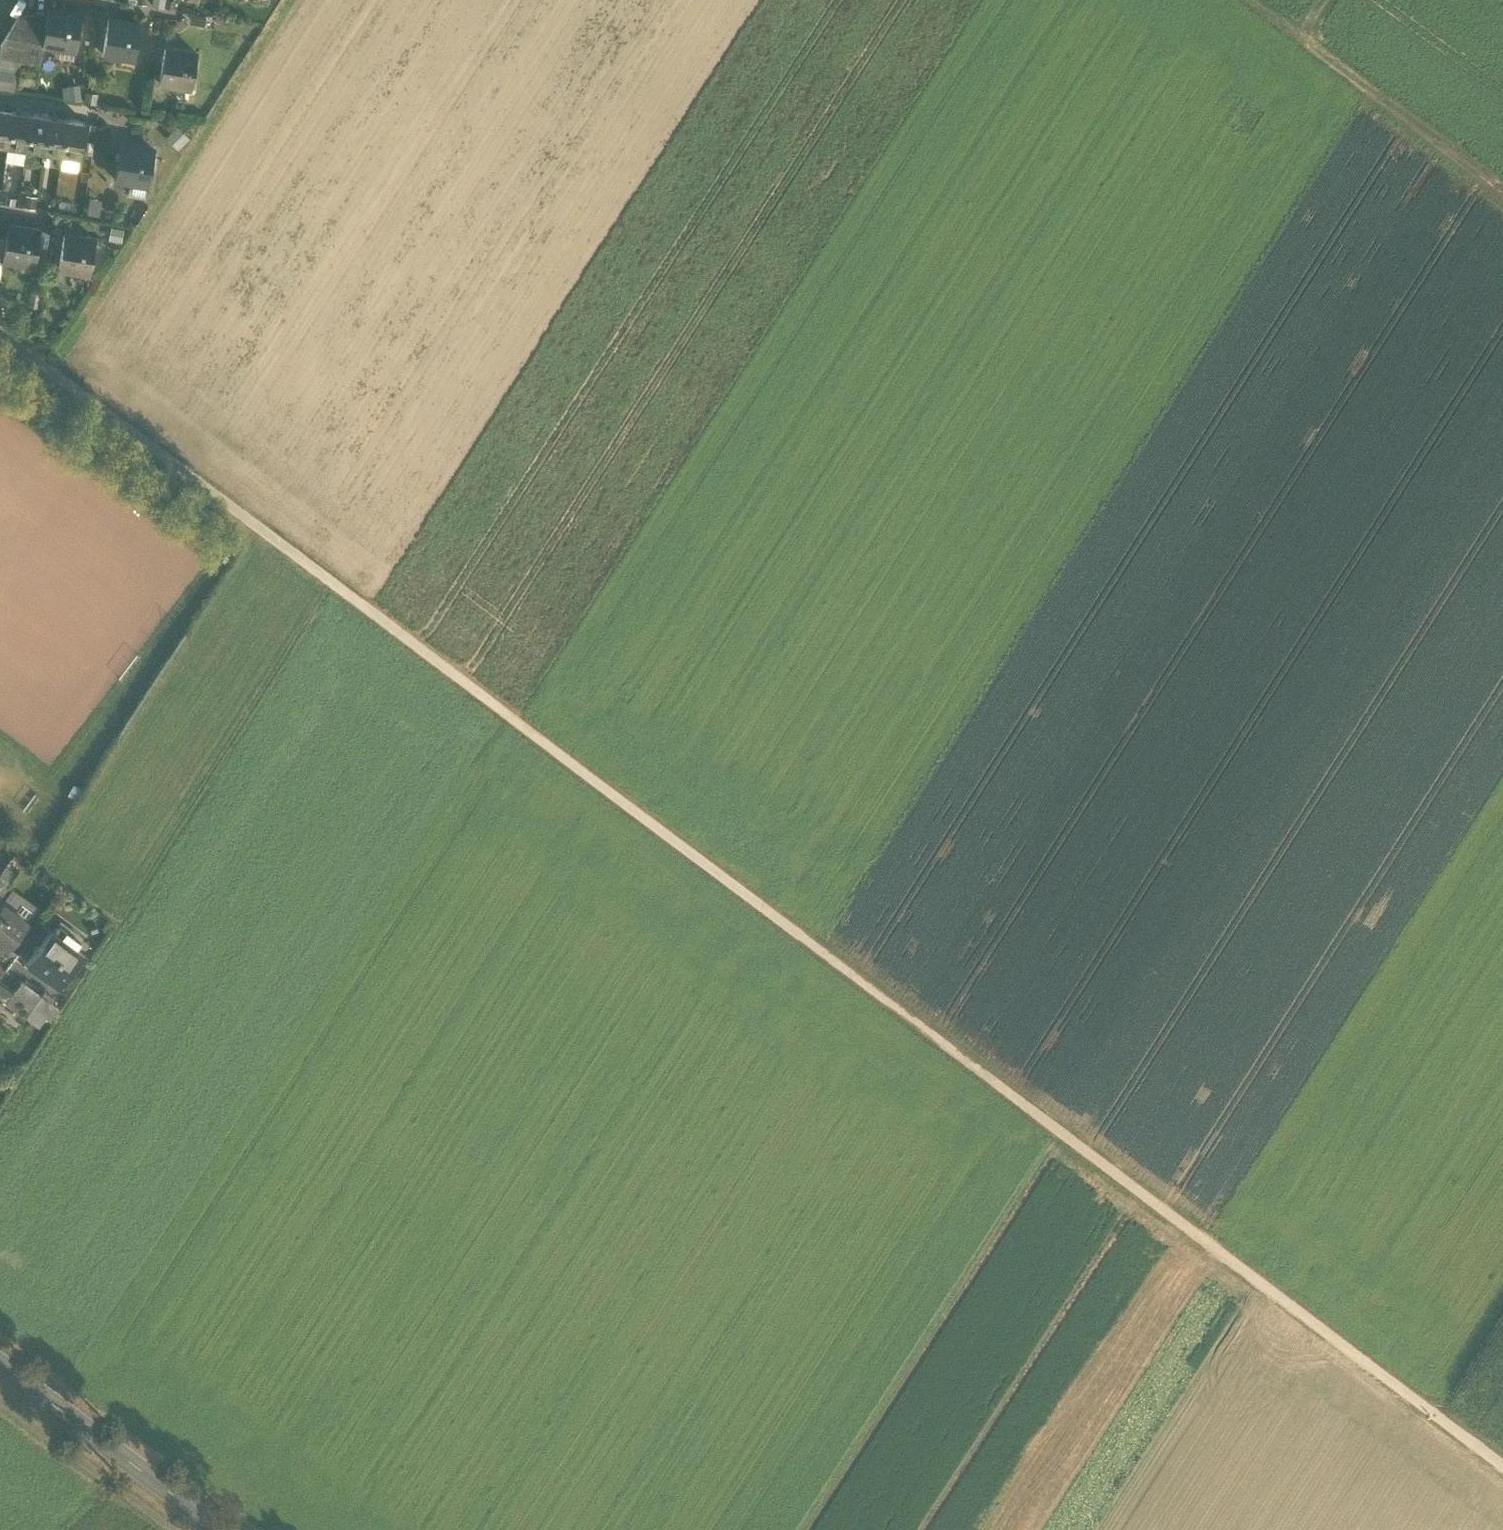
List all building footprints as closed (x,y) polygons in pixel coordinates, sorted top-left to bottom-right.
[(80,15),(48,10),(46,24),(43,44),(43,45),(75,49),(80,15)] [(34,15),(23,16),(23,20),(16,19),(0,45),(22,48),(20,60),(40,63),(43,45),(43,44),(46,24),(34,22),(34,15)] [(140,24),(108,19),(102,54),(135,59),(140,24)] [(0,45),(0,56),(20,60),(22,48),(0,45)] [(197,53),(165,49),(159,83),(191,88),(197,53)] [(0,56),(0,68),(18,71),(20,60),(0,56)] [(0,68),(0,79),(17,82),(18,71),(0,68)] [(64,85),(65,99),(84,97),(83,84),(64,85)] [(0,109),(0,145),(7,146),(13,111),(0,109)] [(31,114),(13,111),(7,146),(25,148),(31,114)] [(49,117),(31,114),(25,148),(43,151),(49,117)] [(66,119),(49,117),(43,151),(61,154),(66,119)] [(85,122),(66,119),(61,154),(80,157),(85,122)] [(153,150),(121,144),(115,179),(147,184),(153,150)] [(40,231),(8,226),(6,239),(3,260),(35,265),(40,231)] [(96,240),(64,234),(58,269),(90,274),(96,240)] [(15,875),(5,867),(0,873),(11,881),(15,875)] [(0,873),(0,895),(11,881),(0,873)] [(36,910),(12,892),(4,903),(28,921),(36,910)] [(8,947),(28,921),(4,903),(2,901),(0,904),(0,940),(8,947)] [(82,953),(51,930),(28,961),(59,984),(82,953)] [(42,995),(22,981),(13,992),(33,1007),(42,995)] [(54,998),(45,991),(42,995),(33,1007),(50,1020),(58,1008),(51,1002),(54,998)] [(33,1007),(13,992),(5,1003),(25,1018),(33,1007)]
